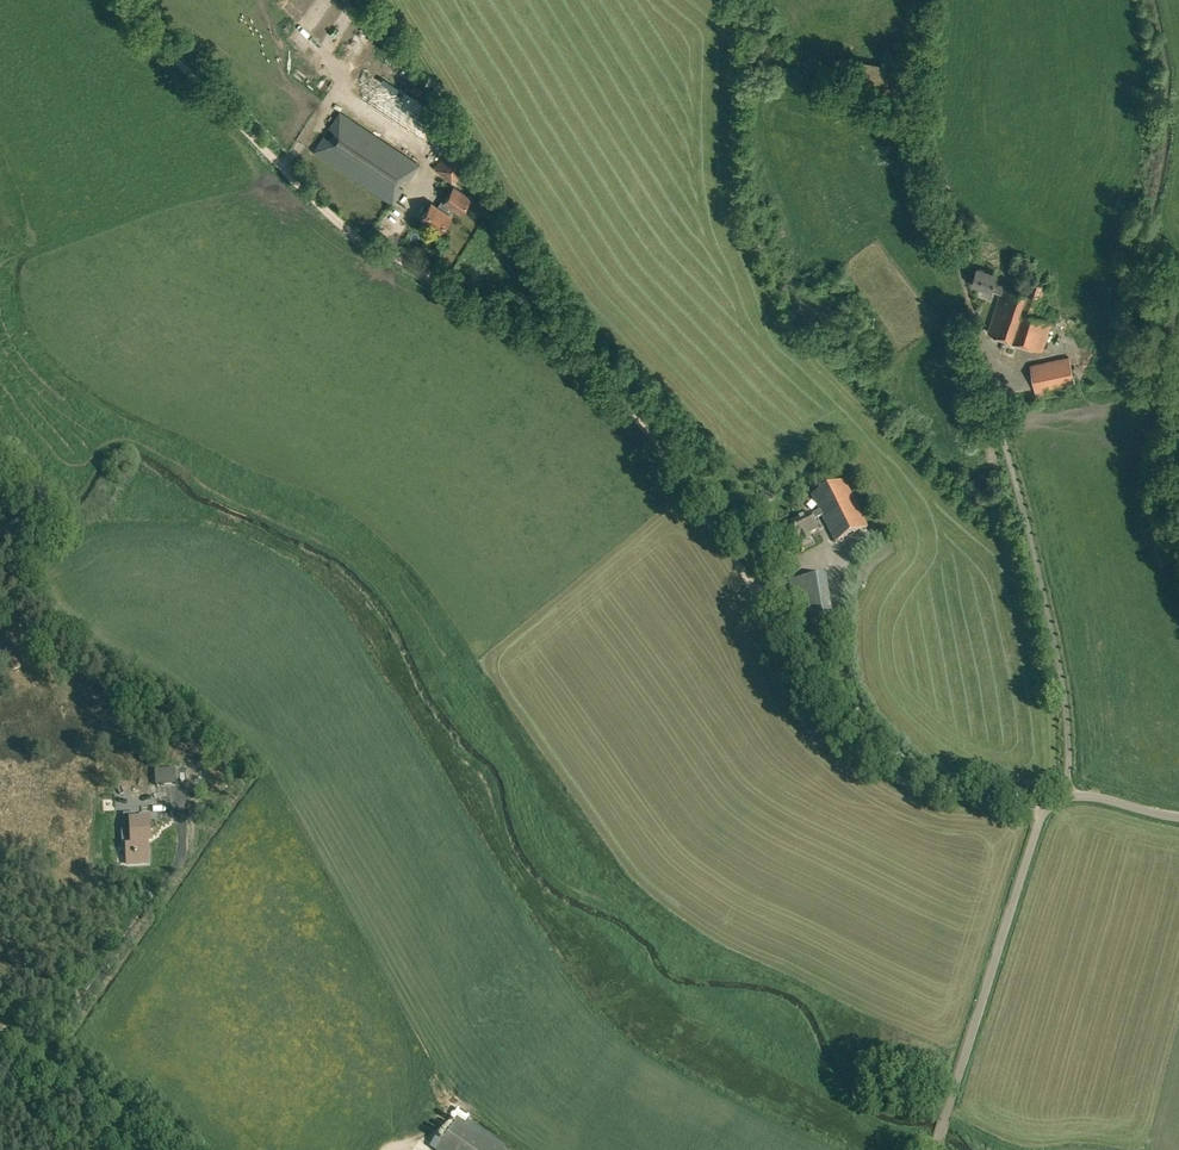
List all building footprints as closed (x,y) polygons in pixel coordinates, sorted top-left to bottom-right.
[(366,48),(373,37),(365,32),(358,43),(366,48)] [(403,96),(398,107),(402,110),(408,99),(403,96)] [(324,136),(313,151),(392,204),(403,188),(395,184),(401,176),(408,180),(418,165),(339,112),(329,128),(336,133),(331,141),(324,136)] [(471,161),(452,145),(435,166),(453,182),(471,161)] [(431,203),(421,218),(440,231),(451,215),(450,215),(455,209),(461,213),(471,198),(455,187),(444,203),(447,205),(443,211),(431,203)] [(1001,293),(988,332),(1043,350),(1053,321),(1035,315),(1045,285),(1030,279),(1025,293),(994,282),(997,275),(977,268),(972,284),(992,290),(1001,293)] [(1065,349),(1070,325),(1058,322),(1053,346),(1065,349)] [(1069,357),(1031,365),(1037,396),(1047,394),(1046,389),(1075,383),(1069,357)] [(812,539),(809,534),(819,529),(814,519),(823,515),(836,542),(868,526),(845,479),(813,495),(820,510),(812,515),(811,512),(791,521),(802,544),(812,539)] [(760,493),(766,502),(775,496),(769,487),(760,493)] [(800,642),(827,638),(817,576),(790,580),(800,642)] [(7,652),(14,669),(21,666),(14,648),(7,652)] [(155,769),(155,785),(176,784),(175,768),(155,769)] [(134,852),(134,855),(135,855),(136,863),(148,863),(147,837),(150,837),(149,819),(130,820),(131,845),(135,845),(135,852),(134,852)] [(436,1149),(503,1149),(506,1146),(468,1120),(469,1119),(466,1117),(467,1116),(465,1115),(456,1109),(451,1115),(457,1119),(440,1144),(436,1149)]
